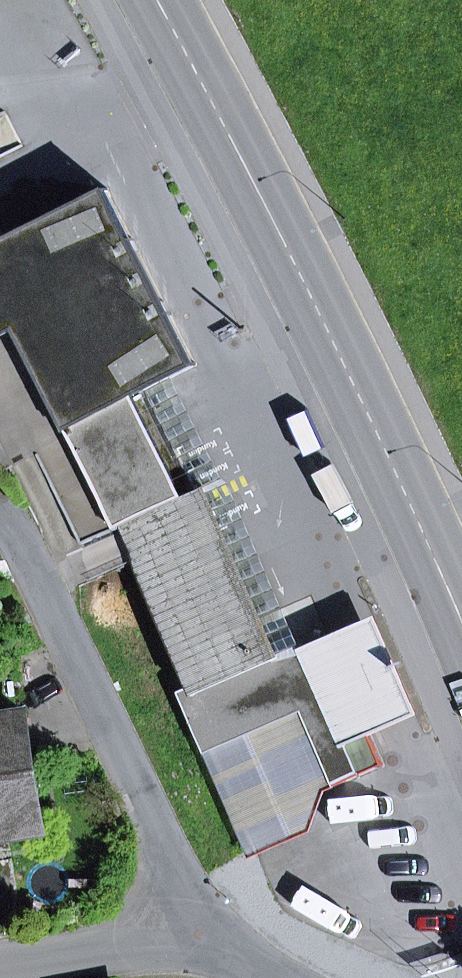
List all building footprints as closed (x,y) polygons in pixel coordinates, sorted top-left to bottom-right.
[(12,236),(0,242),(0,443),(12,466),(38,453),(35,447),(146,391),(173,377),(197,365),(107,188),(12,236)] [(12,236),(0,213),(0,242),(12,236)] [(206,489),(224,480),(173,377),(146,391),(197,493),(206,489)] [(206,489),(197,493),(146,391),(35,447),(38,453),(81,545),(124,528),(196,693),(187,697),(209,746),(297,708),(335,787),(384,766),(370,735),(328,638),(280,659),(277,657),(203,495),(208,493),(206,489)] [(277,657),(300,647),(229,484),(208,493),(203,495),(277,657)] [(370,735),(418,715),(376,617),(328,638),(370,735)] [(327,792),(335,787),(297,708),(209,746),(202,749),(249,859),(312,833),(327,792)] [(44,831),(27,715),(0,719),(0,837),(44,831)]
